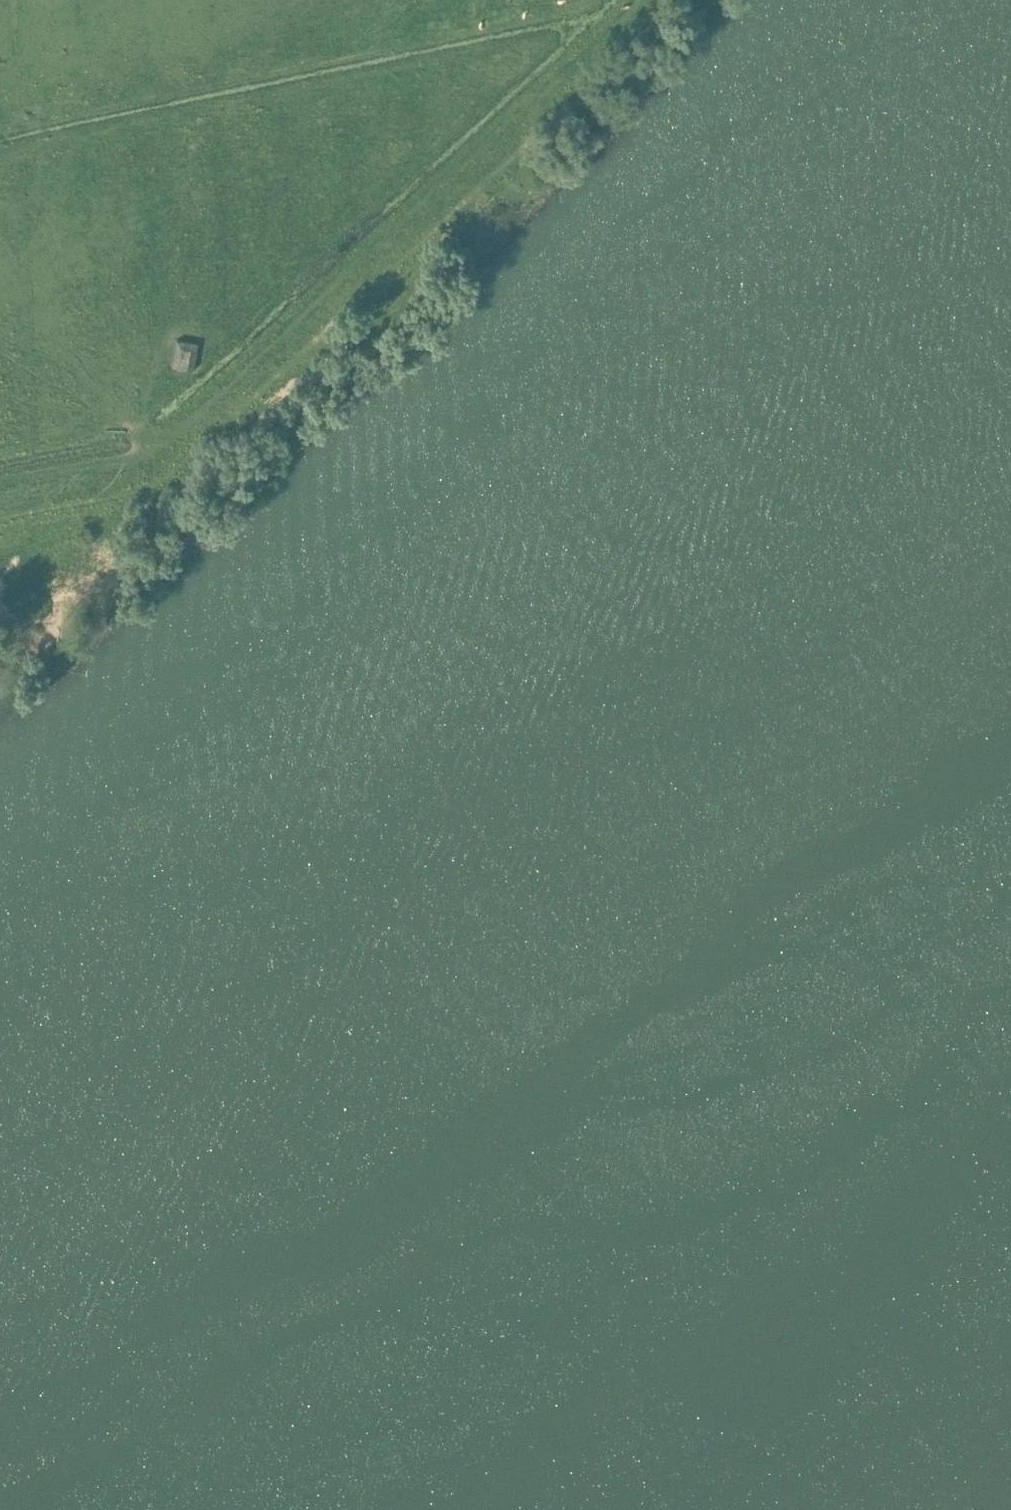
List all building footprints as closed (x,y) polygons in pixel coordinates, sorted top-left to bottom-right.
[(176,340),(173,365),(195,369),(198,343),(176,340)]
